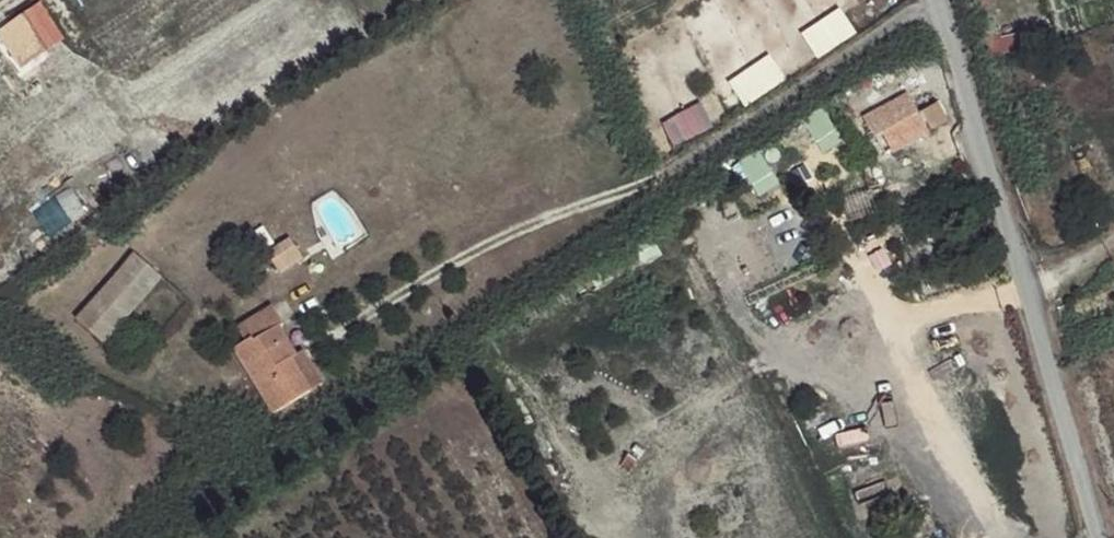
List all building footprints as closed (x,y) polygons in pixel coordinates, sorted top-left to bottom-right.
[(48,1),(0,24),(20,65),(68,41),(48,1)] [(842,6),(804,31),(821,56),(859,30),(842,6)] [(731,79),(747,104),(790,76),(773,51),(731,79)] [(874,118),(882,131),(911,116),(903,100),(874,118)] [(918,111),(929,129),(945,119),(935,101),(918,111)] [(706,102),(666,116),(675,142),(715,128),(706,102)] [(805,117),(827,151),(847,137),(825,104),(805,117)] [(911,116),(882,131),(893,150),(929,129),(918,111),(911,116)] [(763,194),(782,182),(761,148),(742,160),(763,194)] [(279,272),(303,257),(291,238),(267,253),(279,272)] [(136,253),(77,319),(103,343),(162,276),(136,253)] [(291,357),(296,355),(278,325),(283,322),(272,304),(236,326),(245,342),(235,347),(274,412),(311,390),(291,357)] [(302,351),(296,355),(291,357),(311,390),(322,383),(302,351)] [(882,462),(850,464),(853,506),(886,503),(882,462)]
